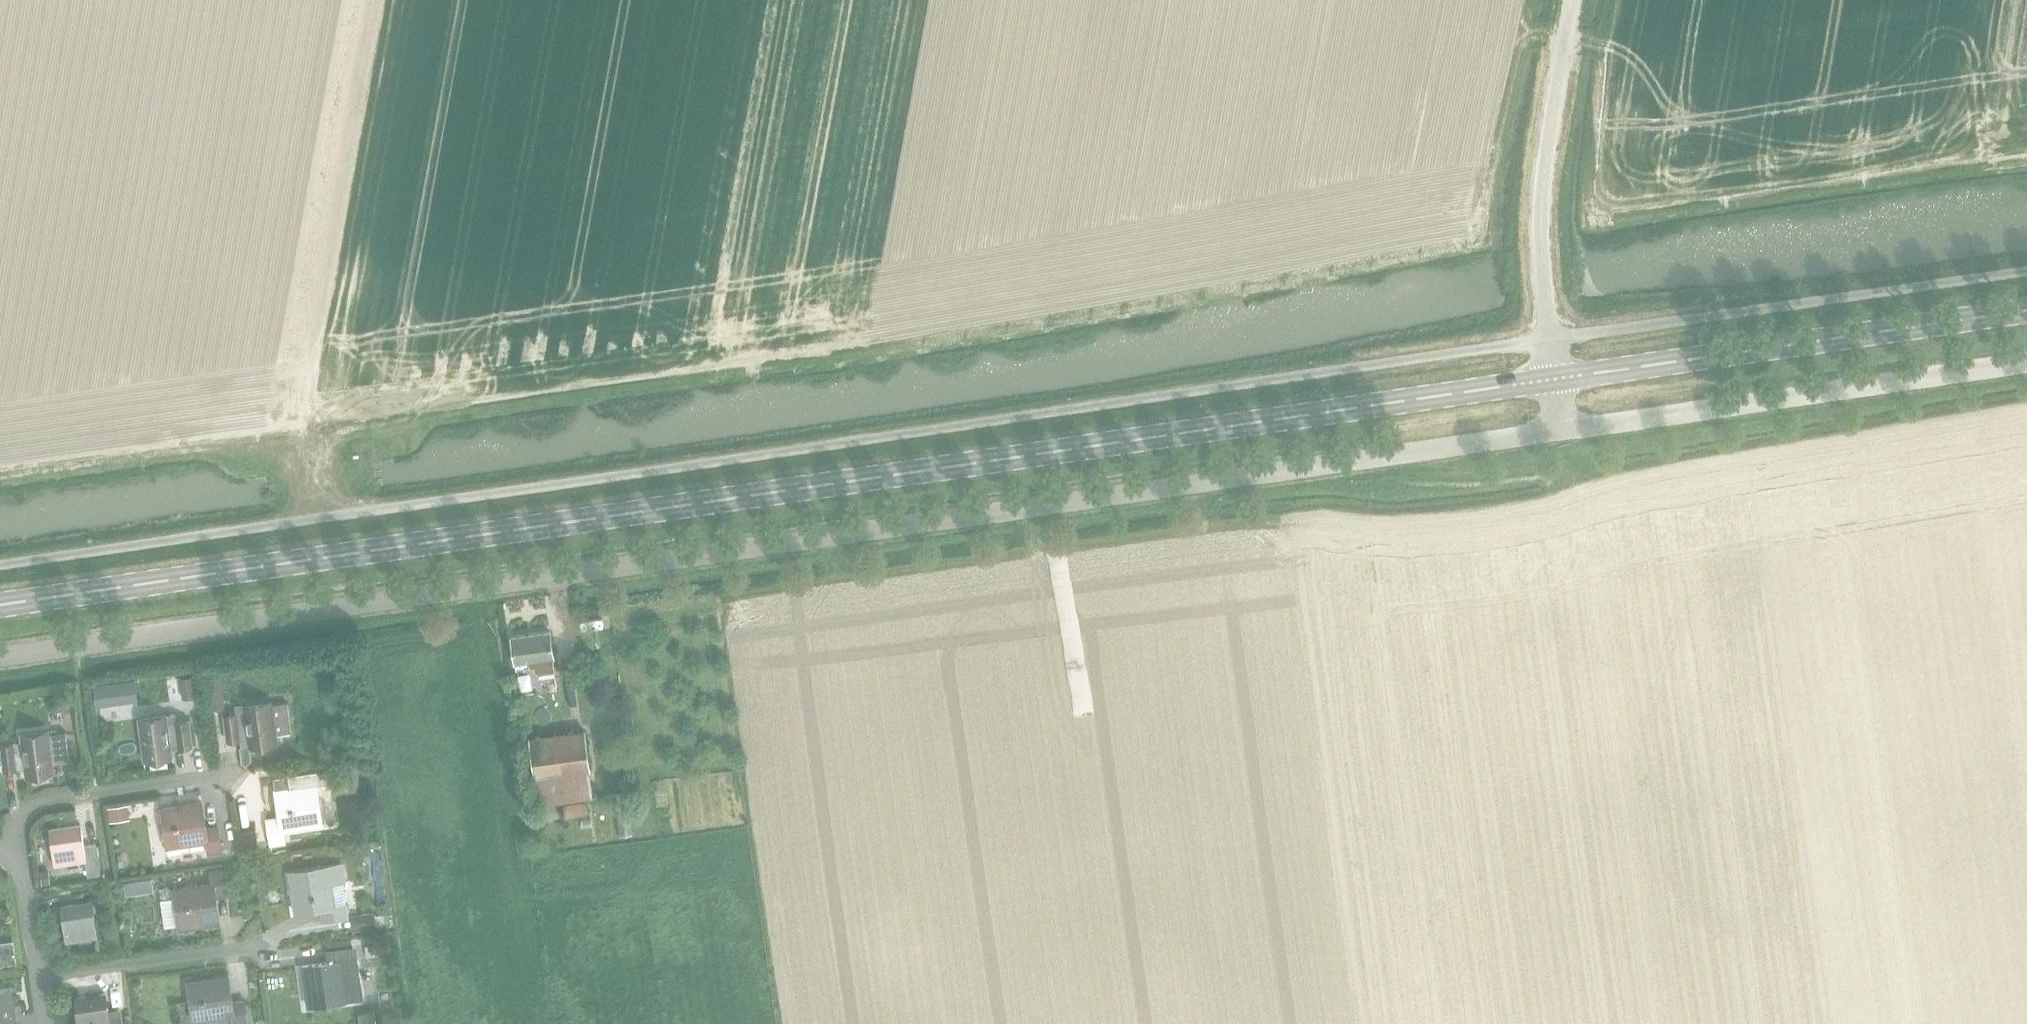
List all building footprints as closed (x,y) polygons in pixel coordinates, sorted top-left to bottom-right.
[(548,629),(510,635),(515,667),(520,666),(519,660),(527,659),(527,663),(533,663),(532,658),(552,655),(548,629)] [(203,673),(217,671),(215,663),(202,665),(203,673)] [(219,675),(206,677),(211,709),(224,707),(219,675)] [(195,697),(193,676),(179,677),(182,699),(195,697)] [(119,682),(94,686),(97,706),(121,702),(119,682)] [(287,702),(273,704),(272,699),(244,703),(245,711),(224,714),(228,739),(249,736),(250,743),(278,740),(277,734),(291,732),(287,702)] [(191,744),(188,720),(176,721),(174,713),(138,718),(143,759),(172,755),(171,747),(191,744)] [(593,797),(589,768),(583,729),(529,737),(539,805),(593,797)] [(48,734),(48,730),(20,733),(21,741),(0,744),(0,747),(3,769),(24,766),(25,774),(53,771),(52,763),(65,761),(61,732),(48,734)] [(247,746),(238,747),(240,763),(245,766),(246,763),(249,759),(247,746)] [(280,815),(268,817),(272,843),(285,841),(283,829),(323,823),(315,771),(288,775),(290,789),(276,791),(280,815)] [(632,834),(627,791),(614,793),(619,835),(632,834)] [(564,817),(586,814),(584,801),(562,804),(564,817)] [(202,802),(161,808),(167,847),(206,842),(208,854),(221,852),(218,827),(205,828),(202,802)] [(127,804),(107,806),(109,820),(129,817),(127,804)] [(95,843),(82,845),(79,824),(50,829),(55,863),(84,858),(85,866),(86,866),(87,876),(100,874),(95,843)] [(254,830),(237,832),(241,855),(258,853),(254,830)] [(348,916),(343,881),(345,881),(343,863),(289,870),(295,912),(321,908),(322,920),(348,916)] [(39,870),(41,885),(50,884),(48,869),(39,870)] [(212,884),(173,889),(178,928),(219,922),(215,896),(227,894),(224,870),(210,872),(212,884)] [(137,879),(124,881),(125,893),(139,891),(137,879)] [(90,899),(60,904),(66,939),(95,934),(90,899)] [(367,930),(386,927),(384,916),(382,917),(381,914),(365,916),(367,930)] [(0,943),(0,964),(15,963),(13,941),(0,943)] [(374,944),(365,945),(367,956),(376,955),(374,944)] [(308,1006),(357,999),(352,960),(357,959),(356,945),(326,950),(328,962),(302,966),(308,1006)] [(188,981),(193,1021),(233,1015),(234,1023),(247,1023),(244,999),(231,1001),(228,975),(188,981)] [(11,987),(0,989),(0,1023),(16,1023),(11,987)] [(108,1009),(105,994),(75,998),(79,1023),(122,1023),(120,1008),(108,1009)] [(358,1013),(360,1023),(373,1023),(375,1023),(374,1011),(358,1013)]
